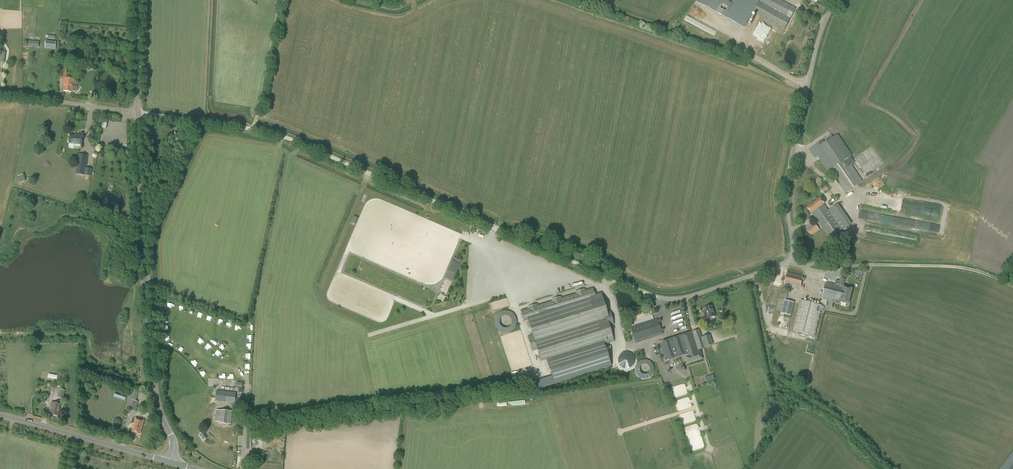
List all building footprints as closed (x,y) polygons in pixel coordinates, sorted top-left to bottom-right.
[(744,28),(746,23),(752,13),(759,0),(699,0),(698,3),(744,28)] [(752,13),(784,30),(796,9),(783,2),(780,0),(759,0),(752,13)] [(684,20),(704,29),(705,27),(707,28),(708,26),(686,16),(684,20)] [(55,49),(56,42),(46,41),(45,48),(55,49)] [(67,66),(59,65),(57,78),(64,79),(63,86),(64,86),(63,91),(72,92),(72,91),(76,92),(77,91),(77,88),(77,87),(73,86),(73,85),(74,85),(74,79),(66,78),(67,72),(66,72),(67,66)] [(181,134),(174,132),(172,141),(179,142),(181,134)] [(83,135),(75,134),(74,135),(70,135),(70,139),(69,139),(68,139),(68,140),(68,141),(68,142),(69,143),(69,147),(70,148),(73,148),(75,147),(75,144),(82,145),(83,135)] [(838,134),(823,144),(821,141),(808,150),(813,158),(817,155),(829,172),(830,172),(845,194),(863,181),(847,159),(852,155),(838,134)] [(91,176),(92,169),(86,168),(87,155),(78,154),(76,174),(91,176)] [(829,210),(824,204),(825,204),(820,198),(807,208),(812,214),(830,239),(852,224),(838,204),(829,210)] [(455,275),(460,265),(452,261),(448,272),(455,275)] [(803,291),(804,286),(801,285),(803,276),(787,272),(784,286),(803,291)] [(844,286),(846,279),(840,278),(840,281),(836,280),(835,285),(826,283),(822,297),(839,301),(839,302),(849,304),(853,288),(844,286)] [(609,326),(611,326),(607,312),(605,305),(601,293),(595,295),(593,288),(520,311),(524,321),(528,320),(532,335),(528,337),(532,351),(537,350),(541,362),(546,360),(554,384),(611,366),(604,345),(614,342),(609,326)] [(783,314),(791,316),(794,302),(786,300),(784,300),(781,313),(783,314)] [(823,311),(824,307),(822,306),(822,305),(800,300),(793,331),(815,337),(821,311),(823,311)] [(704,320),(706,319),(716,316),(712,306),(703,309),(704,312),(701,313),(704,320)] [(519,328),(513,309),(494,316),(500,334),(519,328)] [(635,342),(662,333),(658,319),(630,328),(635,342)] [(698,350),(698,351),(705,348),(705,347),(713,345),(709,335),(701,338),(698,330),(659,343),(665,362),(669,361),(684,356),(685,356),(684,355),(698,350)] [(620,359),(616,361),(621,372),(638,365),(632,350),(618,356),(620,359)] [(699,352),(698,351),(698,350),(684,355),(685,356),(684,356),(685,357),(684,357),(687,364),(702,360),(700,352),(699,352)] [(640,380),(656,374),(651,358),(635,364),(640,380)] [(514,380),(521,378),(519,371),(512,373),(514,380)] [(63,399),(65,391),(59,389),(57,397),(63,399)] [(136,401),(139,391),(131,389),(128,399),(136,401)] [(242,405),(243,397),(236,397),(236,393),(216,391),(215,402),(242,405)] [(58,416),(61,405),(51,402),(51,405),(52,406),(49,414),(58,416)] [(231,424),(232,411),(216,410),(215,422),(219,422),(219,424),(231,424)] [(140,434),(144,421),(136,418),(132,432),(140,434)] [(1001,468),(1012,468),(1012,453),(1001,468)]
